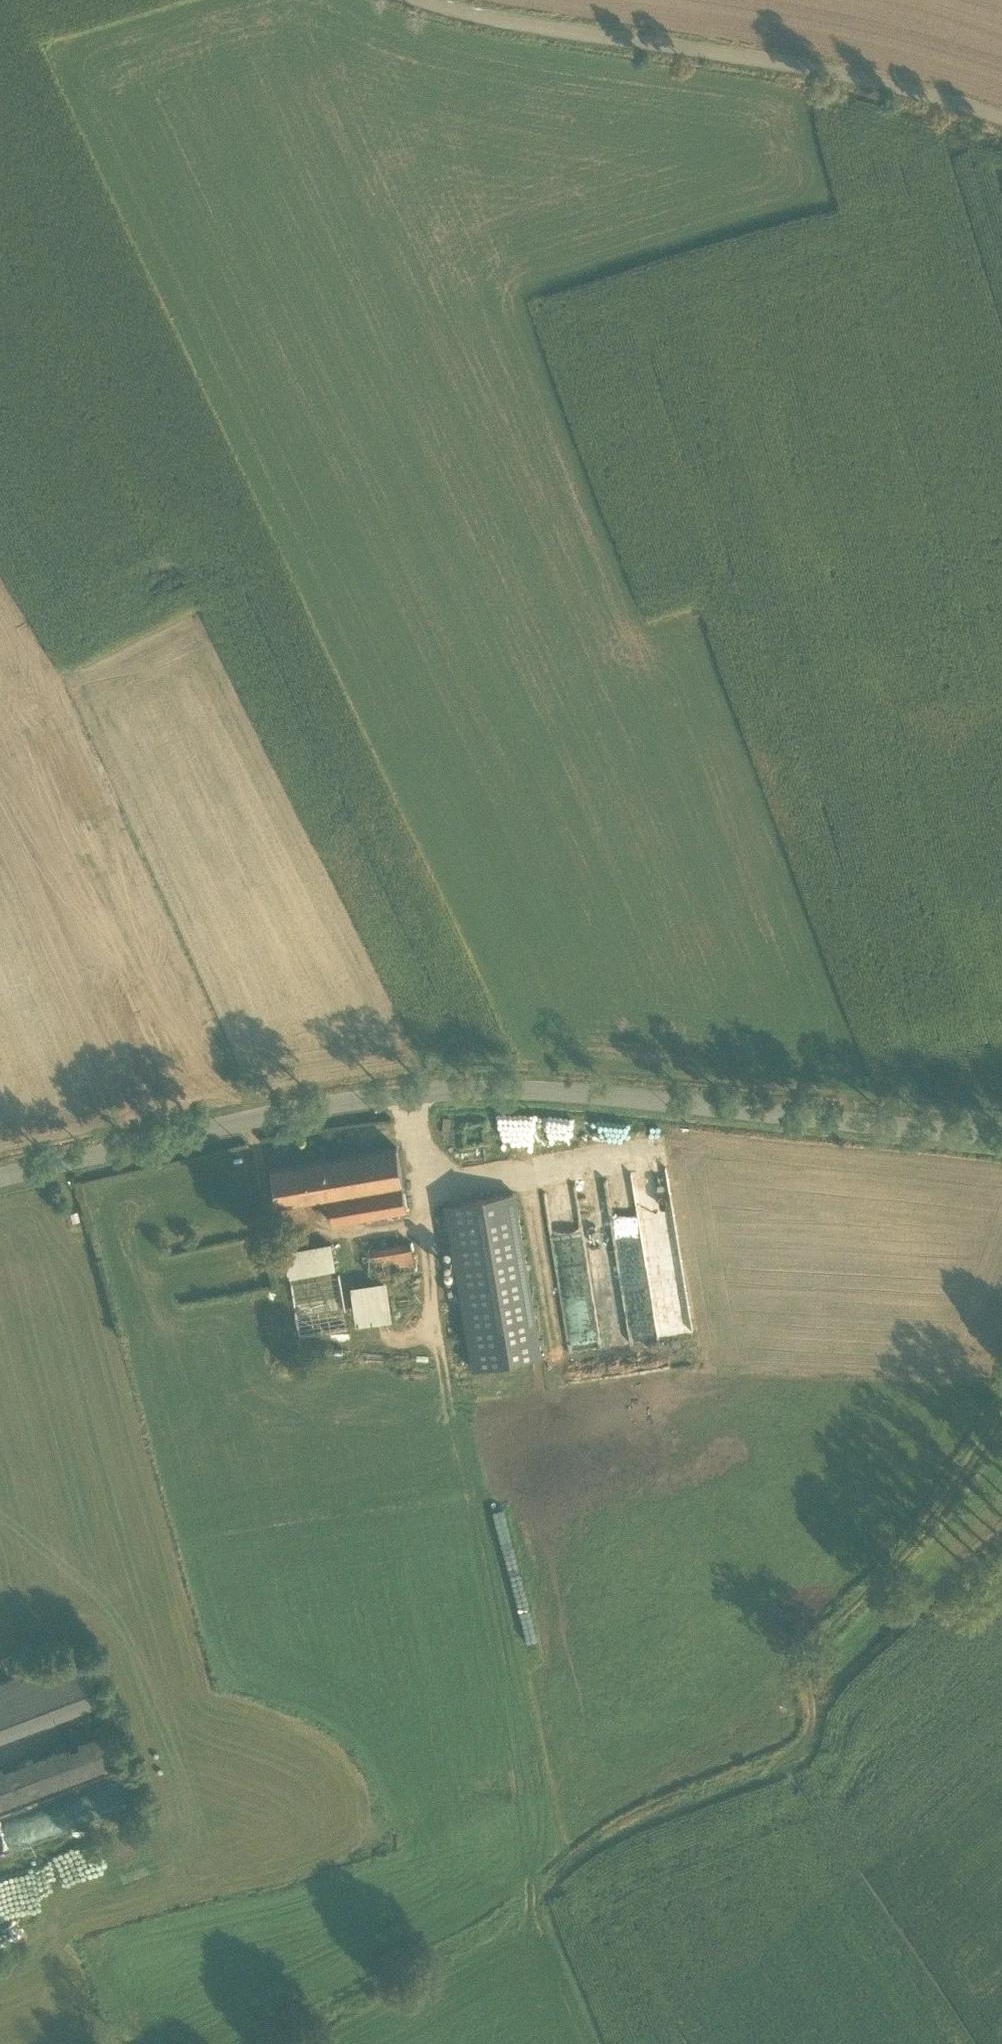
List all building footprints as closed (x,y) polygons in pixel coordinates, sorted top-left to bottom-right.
[(332,1222),(406,1209),(396,1145),(271,1167),(277,1204),(328,1196),(332,1222)] [(472,1366),(542,1355),(514,1191),(444,1202),(472,1366)] [(86,1210),(76,1213),(79,1222),(88,1219),(86,1210)] [(358,1254),(362,1279),(415,1270),(410,1240),(369,1246),(370,1252),(358,1254)] [(330,1242),(285,1250),(289,1275),(301,1273),(303,1287),(335,1282),(333,1268),(335,1267),(330,1242)] [(350,1286),(354,1324),(390,1320),(386,1281),(350,1286)] [(294,1303),(298,1324),(344,1315),(340,1294),(294,1303)] [(19,1731),(96,1702),(78,1652),(0,1681),(0,1738),(19,1731)] [(0,1770),(0,1806),(118,1761),(106,1729),(0,1770)]
